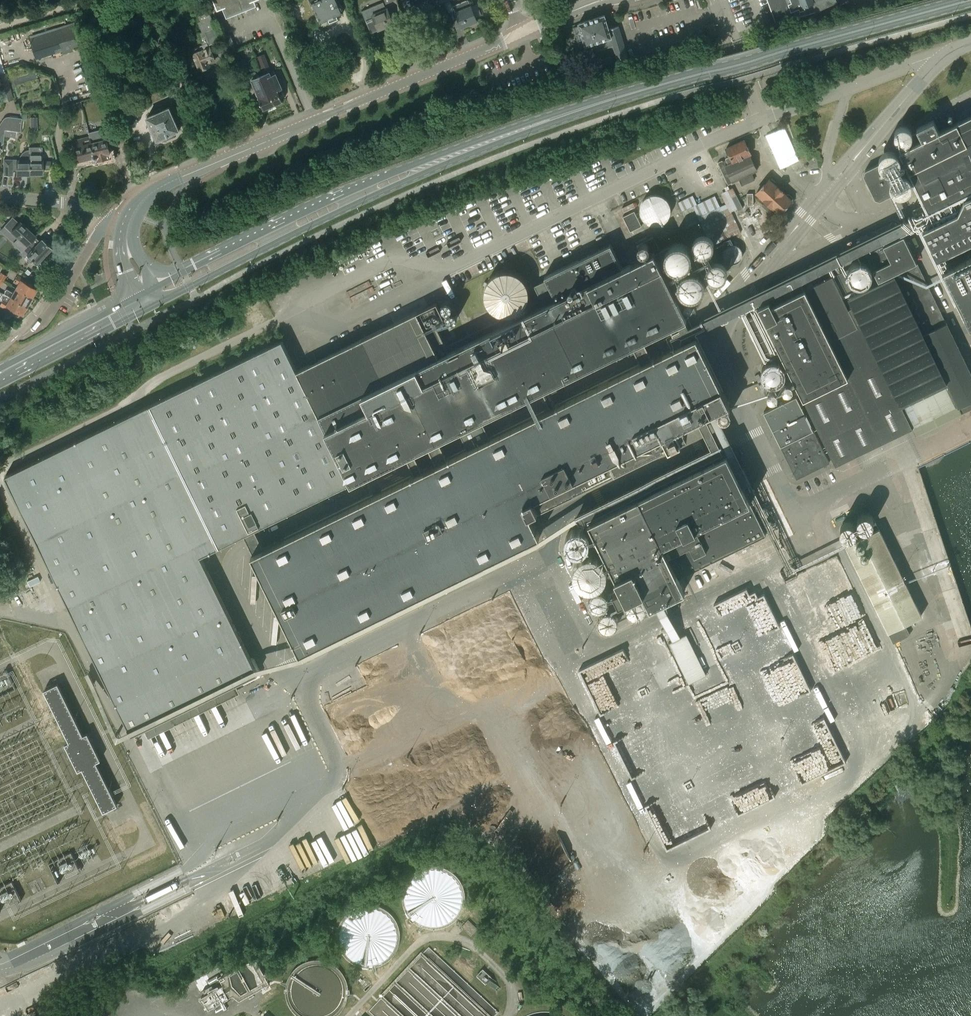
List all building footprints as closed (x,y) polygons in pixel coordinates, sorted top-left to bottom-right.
[(228,14),(252,4),(251,1),(255,0),(213,0),(217,10),(225,7),(228,14)] [(321,21),(327,18),(329,23),(339,19),(337,14),(342,12),(344,11),(339,0),(312,0),(311,0),(320,22),(321,21)] [(462,27),(477,21),(468,0),(467,0),(453,6),(462,27)] [(776,21),(807,14),(821,9),(837,1),(837,0),(768,0),(776,21)] [(387,8),(386,8),(383,2),(362,11),(371,33),(394,23),(387,8)] [(202,50),(193,54),(200,69),(209,65),(208,63),(214,60),(208,45),(221,40),(209,11),(198,16),(201,21),(198,22),(202,31),(198,33),(203,44),(200,46),(202,50)] [(606,42),(605,39),(610,37),(618,61),(629,58),(619,26),(609,29),(605,15),(579,23),(580,25),(574,27),(580,45),(585,44),(585,45),(596,42),(597,45),(606,42)] [(143,28),(139,18),(129,22),(132,32),(143,28)] [(30,38),(37,58),(65,49),(66,53),(74,50),(72,47),(91,41),(84,21),(30,38)] [(706,26),(710,37),(717,34),(714,23),(706,26)] [(225,46),(232,43),(234,43),(230,35),(222,38),(225,46)] [(232,43),(225,46),(228,54),(235,51),(232,43)] [(610,57),(599,60),(601,66),(612,63),(610,57)] [(268,69),(265,62),(260,64),(263,71),(268,69)] [(0,69),(0,92),(9,90),(2,68),(0,69)] [(271,92),(263,74),(258,77),(256,72),(255,72),(249,74),(252,79),(251,79),(259,97),(258,97),(263,109),(273,105),(268,94),(271,92)] [(269,72),(263,74),(271,92),(268,94),(273,105),(283,101),(278,90),(282,88),(275,73),(271,75),(269,72)] [(113,126),(107,128),(99,130),(102,140),(92,143),(95,153),(96,153),(97,158),(98,160),(109,157),(108,153),(110,153),(107,140),(116,138),(121,136),(120,134),(122,134),(122,132),(125,131),(113,93),(104,95),(106,103),(106,102),(111,117),(110,117),(113,126)] [(81,101),(68,104),(70,112),(83,108),(81,101)] [(147,117),(157,139),(179,129),(169,107),(161,111),(160,108),(155,111),(156,113),(147,117)] [(899,150),(902,156),(895,160),(902,174),(908,187),(915,183),(928,209),(970,187),(970,115),(899,150)] [(20,131),(21,119),(6,117),(5,122),(0,126),(0,147),(3,144),(20,131)] [(95,153),(92,143),(90,136),(75,140),(76,147),(75,147),(79,160),(92,157),(94,159),(95,159),(96,159),(97,158),(96,153),(95,153)] [(730,156),(725,158),(728,164),(725,165),(732,181),(741,177),(744,184),(754,179),(751,173),(757,170),(750,154),(744,140),(727,148),(730,156)] [(42,160),(41,160),(41,148),(29,148),(29,160),(29,174),(42,174),(42,168),(50,168),(50,160),(42,160)] [(29,174),(29,160),(16,160),(16,161),(4,161),(4,173),(11,173),(10,168),(16,168),(16,175),(29,174)] [(786,195),(774,183),(775,182),(771,178),(770,179),(769,179),(756,193),(766,201),(762,205),(773,215),(776,211),(779,213),(786,205),(787,205),(790,205),(793,202),(793,197),(790,194),(787,194),(786,195)] [(732,197),(738,210),(743,208),(736,195),(732,197)] [(711,246),(741,232),(727,204),(720,207),(714,196),(697,204),(692,196),(678,202),(682,211),(693,206),(711,246)] [(965,201),(922,223),(937,252),(970,235),(970,198),(965,201)] [(671,216),(669,208),(663,203),(655,201),(648,203),(642,209),(641,217),(643,224),(649,230),(657,232),(664,229),(670,223),(671,216)] [(642,226),(635,211),(623,216),(630,232),(642,226)] [(16,245),(21,250),(34,236),(35,236),(20,222),(16,226),(10,220),(4,226),(11,231),(17,238),(13,243),(16,246),(16,245)] [(878,280),(916,261),(903,235),(883,244),(890,260),(872,269),(878,280)] [(34,236),(21,250),(19,253),(24,257),(30,262),(31,260),(36,264),(37,263),(39,265),(43,261),(41,259),(51,248),(41,238),(39,241),(34,236)] [(200,556),(687,318),(685,313),(695,308),(691,299),(680,305),(675,293),(686,287),(688,289),(690,290),(693,290),(696,288),(700,289),(704,296),(719,288),(716,281),(717,278),(720,277),(722,275),(723,273),(723,271),(723,268),(721,266),(720,265),(718,265),(716,264),(714,265),(707,250),(709,248),(710,247),(710,244),(710,242),(709,240),(707,239),(705,238),(703,237),(702,238),(700,238),(699,239),(698,240),(697,242),(697,243),(697,245),(697,246),(690,249),(690,248),(687,245),(684,243),(679,242),(675,243),(660,250),(654,238),(638,246),(643,256),(622,266),(610,244),(544,276),(545,278),(532,284),(542,305),(502,325),(500,320),(446,346),(434,323),(446,318),(438,301),(297,371),(282,340),(141,410),(5,476),(132,734),(257,673),(200,556)] [(947,273),(970,321),(970,261),(947,273)] [(870,275),(868,269),(862,265),(856,265),(850,268),(847,273),(846,279),(849,285),(854,289),(861,289),(866,286),(870,281),(870,275)] [(508,266),(501,267),(495,269),(491,274),(487,279),(486,286),(486,292),(489,298),(494,303),(500,307),(507,308),(514,306),(520,302),(525,297),(527,290),(527,283),(524,276),(520,271),(514,268),(508,266)] [(758,305),(761,310),(746,318),(751,329),(746,332),(742,332),(740,333),(738,337),(737,340),(739,344),(743,346),(747,347),(750,345),(752,342),(756,340),(764,351),(777,345),(835,465),(970,400),(970,374),(958,347),(935,359),(894,274),(848,296),(837,275),(772,305),(769,300),(758,305)] [(18,283),(16,287),(31,296),(35,289),(30,286),(31,284),(16,276),(13,280),(18,283)] [(3,294),(5,295),(25,306),(31,296),(16,287),(13,293),(6,289),(3,294)] [(5,295),(0,304),(15,313),(16,311),(21,314),(25,306),(5,295)] [(359,633),(355,625),(473,567),(477,575),(489,569),(485,561),(539,535),(530,515),(681,441),(680,439),(687,436),(682,426),(729,403),(696,336),(252,553),(300,652),(344,630),(348,638),(359,633)] [(786,386),(784,380),(780,376),(774,374),(768,376),(763,381),(762,387),(764,393),(768,397),(775,399),(781,397),(785,392),(786,386)] [(763,412),(796,479),(829,463),(796,396),(763,412)] [(747,496),(727,453),(661,485),(659,481),(636,491),(624,496),(625,497),(614,502),(616,507),(589,521),(590,522),(583,526),(582,528),(580,528),(577,528),(575,528),(570,530),(568,533),(566,538),(565,542),(566,546),(569,549),(572,552),(575,553),(578,553),(582,553),(582,555),(581,556),(577,559),(576,561),(574,565),(573,570),(574,577),(576,581),(581,586),(584,587),(588,588),(593,588),(594,590),(593,591),(590,593),(588,597),(588,600),(588,603),(590,606),(593,609),(597,611),(601,611),(603,610),(600,613),(598,617),(598,621),(599,624),(601,627),(604,629),(608,630),(611,630),(615,629),(618,626),(618,624),(619,621),(619,619),(619,618),(618,615),(625,612),(620,602),(677,573),(679,577),(779,528),(760,490),(747,496)] [(854,538),(856,541),(845,546),(888,634),(921,617),(872,516),(870,514),(868,513),(866,513),(863,513),(859,515),(857,517),(857,520),(856,522),(857,524),(857,525),(856,526),(855,525),(853,523),(851,522),(849,522),(846,522),(844,522),(842,524),(840,526),(839,528),(839,531),(840,535),(842,538),(845,540),(848,540),(852,539),(853,539),(854,538)] [(35,571),(15,578),(19,590),(39,582),(35,571)] [(0,590),(0,600),(1,603),(12,598),(7,587),(0,590)] [(87,733),(83,734),(58,683),(44,690),(55,712),(60,723),(69,742),(65,744),(78,770),(82,769),(89,782),(94,792),(103,811),(117,805),(112,794),(96,762),(100,760),(87,733)] [(799,782),(845,762),(824,715),(813,720),(815,725),(798,732),(811,762),(794,770),(799,782)] [(761,789),(732,801),(736,810),(767,798),(764,789),(761,790),(761,789)] [(657,801),(645,806),(662,847),(706,828),(699,809),(666,823),(657,801)] [(494,982),(490,978),(481,970),(481,969),(479,972),(477,973),(478,973),(482,977),(484,979),(487,981),(487,982),(497,991),(500,987),(494,982)] [(196,995),(204,1009),(225,997),(216,983),(196,995)]
